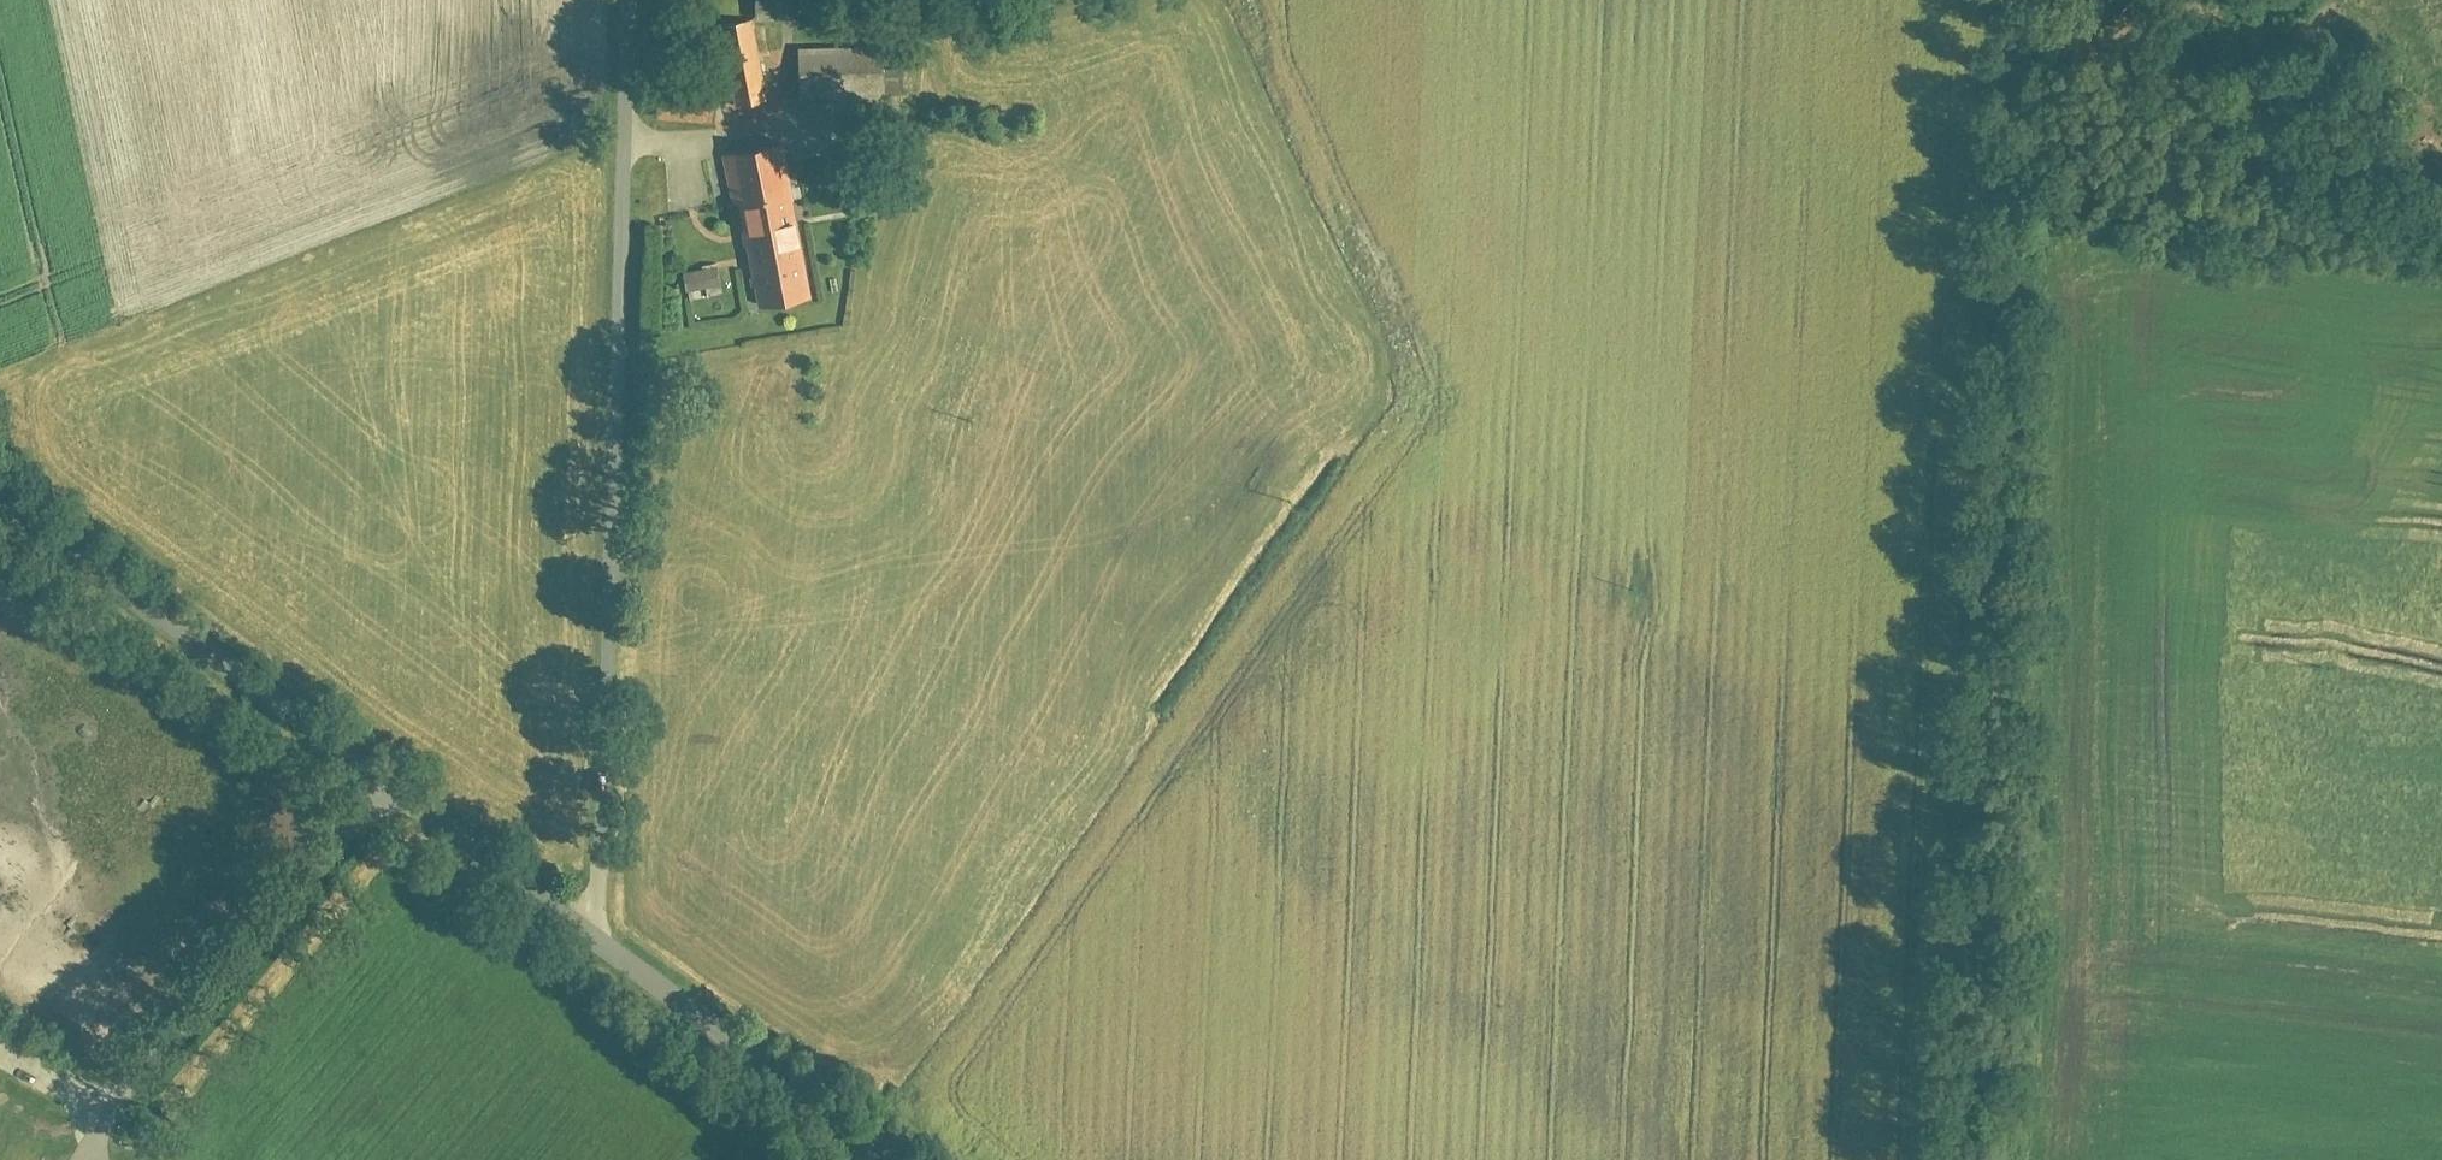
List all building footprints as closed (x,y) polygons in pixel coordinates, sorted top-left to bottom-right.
[(707,28),(728,105),(767,95),(746,17),(707,28)] [(796,51),(797,95),(871,94),(870,50),(796,51)] [(777,144),(715,157),(746,310),(808,298),(777,144)]
